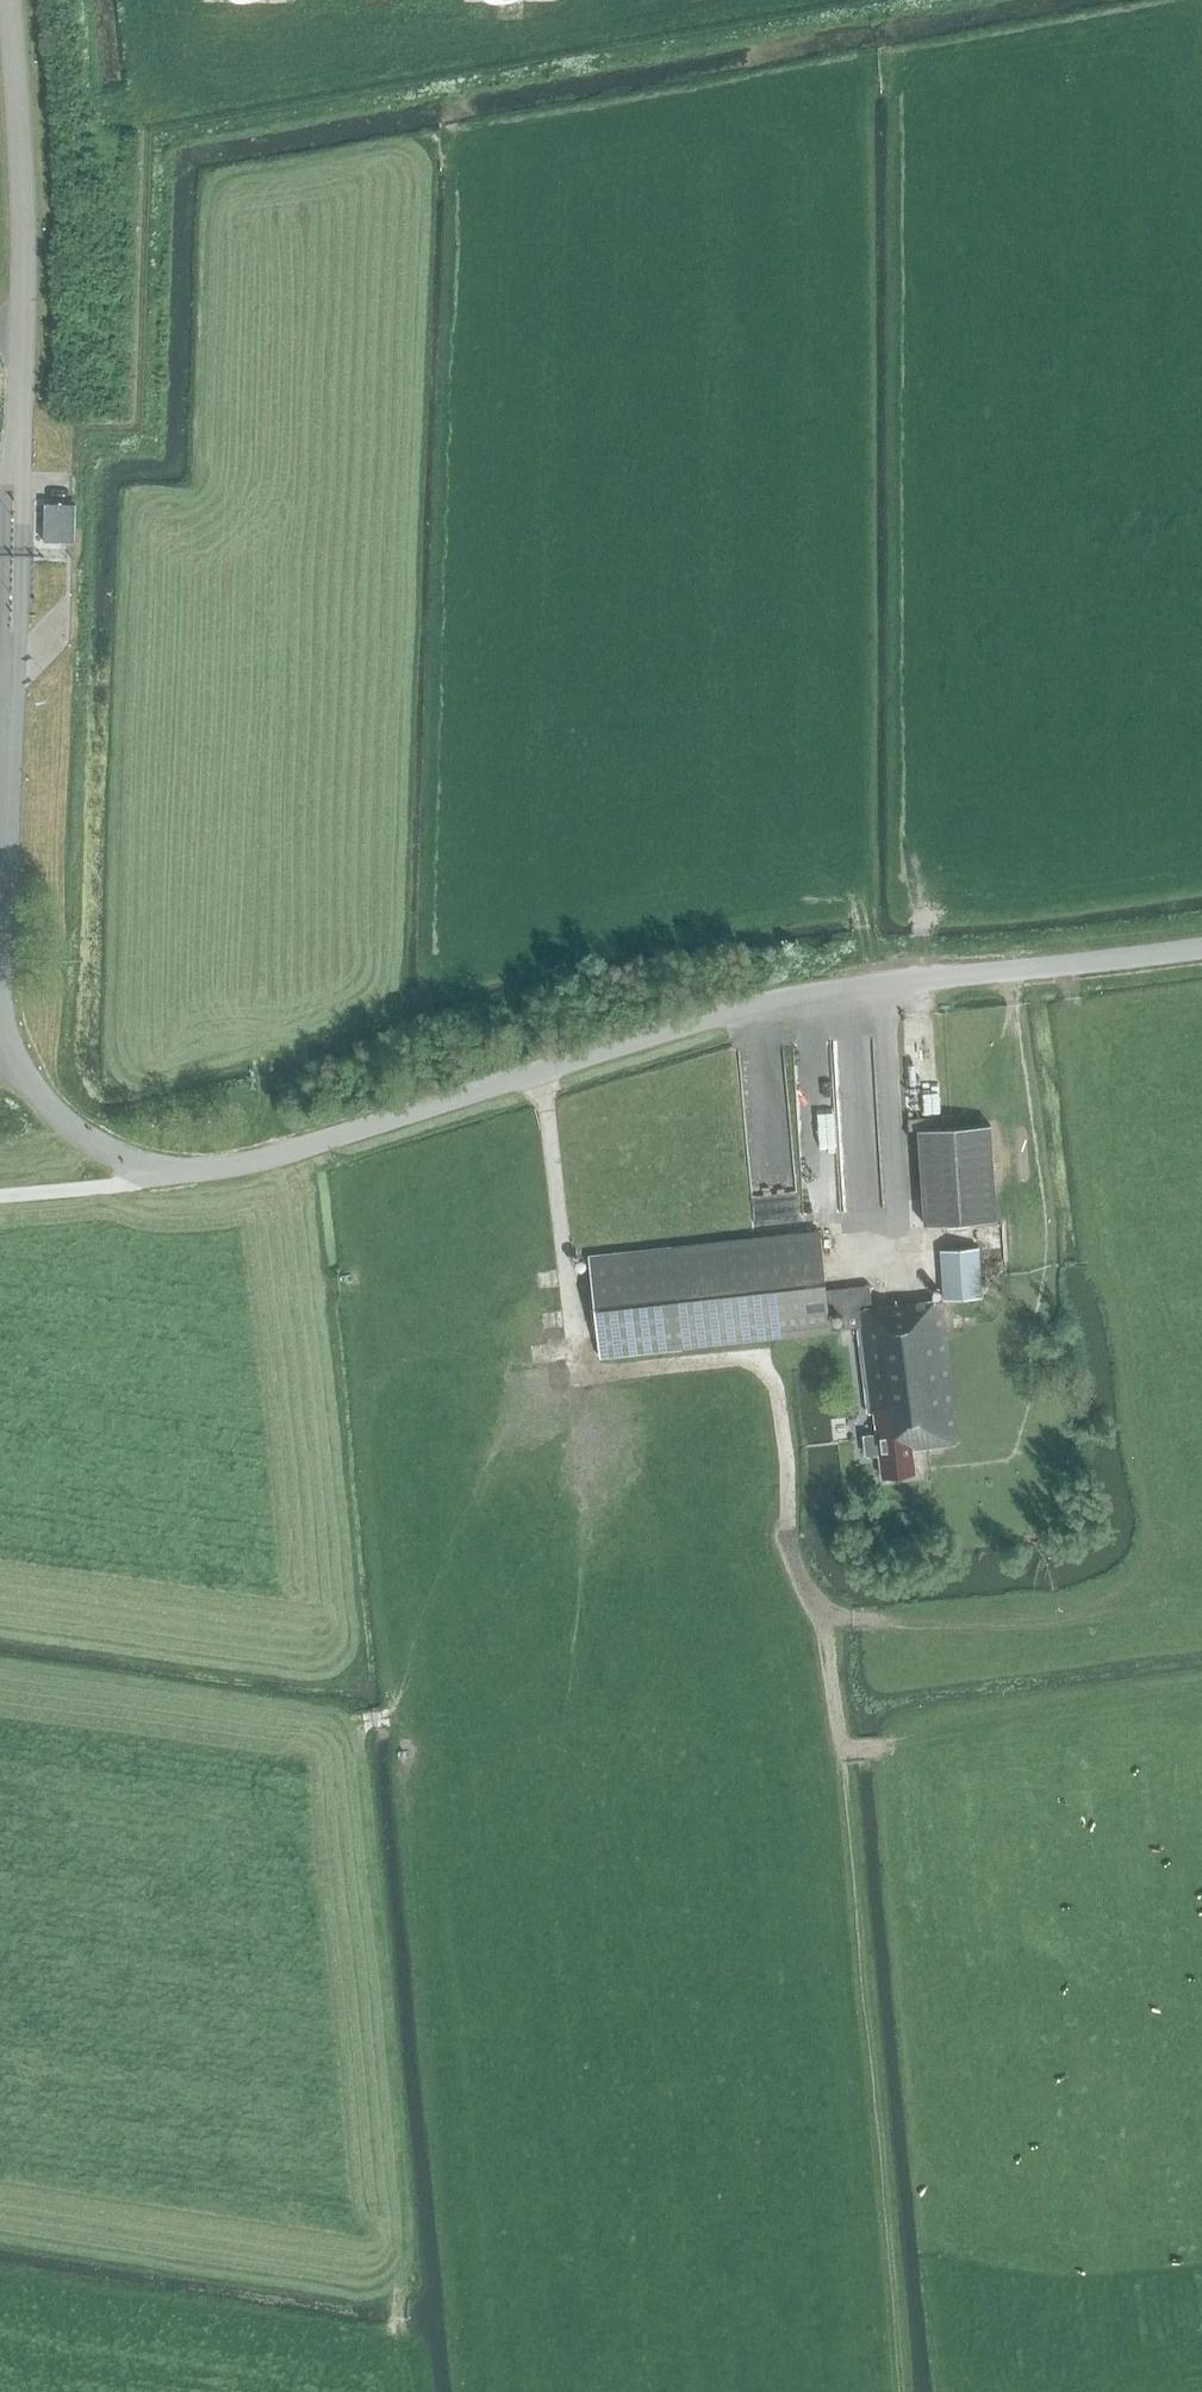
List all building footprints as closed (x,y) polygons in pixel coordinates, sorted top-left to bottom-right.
[(503,8),(515,0),(497,0),(503,8)] [(42,543),(73,544),(74,506),(43,506),(42,543)] [(811,1214),(845,1212),(836,1040),(795,1042),(801,1154),(808,1154),(811,1214)] [(917,1130),(924,1226),(995,1221),(989,1125),(917,1130)] [(858,1329),(867,1415),(875,1414),(883,1478),(914,1474),(911,1450),(957,1444),(940,1303),(871,1310),(868,1287),(848,1289),(824,1292),(817,1232),(669,1248),(591,1257),(603,1358),(681,1349),(785,1338),(829,1333),(827,1315),(841,1314),(843,1330),(858,1329)] [(942,1300),(981,1298),(978,1249),(939,1252),(942,1300)]
